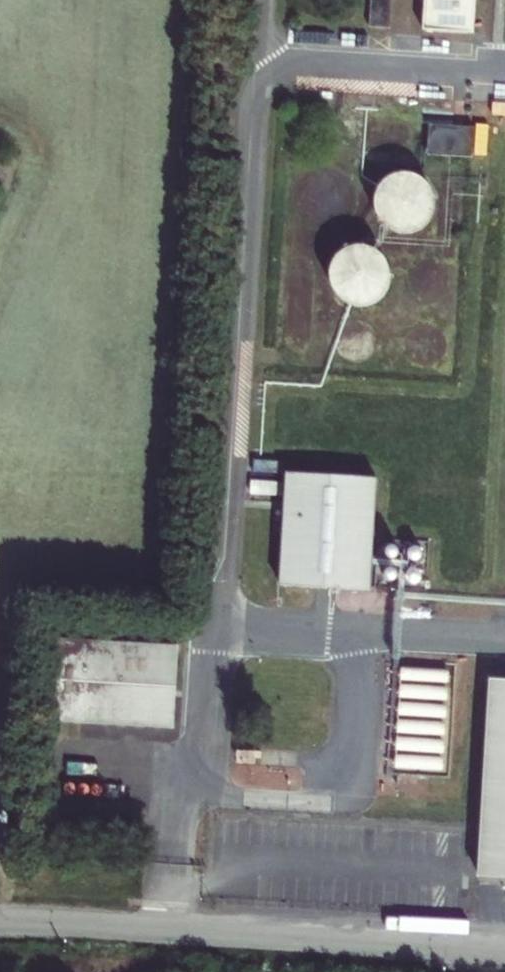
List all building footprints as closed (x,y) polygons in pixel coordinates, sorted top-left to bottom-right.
[(432,60),(485,63),(489,0),(435,0),(432,60)] [(429,123),(426,155),(471,158),(472,127),(429,123)] [(422,177),(413,173),(404,172),(394,173),(386,177),(378,182),(372,190),(369,199),(367,208),(368,217),(372,226),(378,234),(385,239),(394,243),(403,244),(413,243),(421,240),(429,234),(435,227),(438,218),(440,209),(438,199),(435,190),(429,183),(422,177)] [(378,249),(370,246),(360,244),(351,246),(342,249),(335,255),(329,262),(325,271),(324,280),(325,289),(329,298),(334,306),(342,312),(350,315),(360,317),(369,315),(378,312),(385,306),(391,299),(395,290),(396,281),(395,271),(391,263),(386,255),(378,249)] [(362,475),(270,468),(262,581),(354,588),(362,475)] [(176,653),(45,638),(37,708),(168,723),(176,653)] [(484,679),(470,869),(504,872),(504,680),(484,679)]
